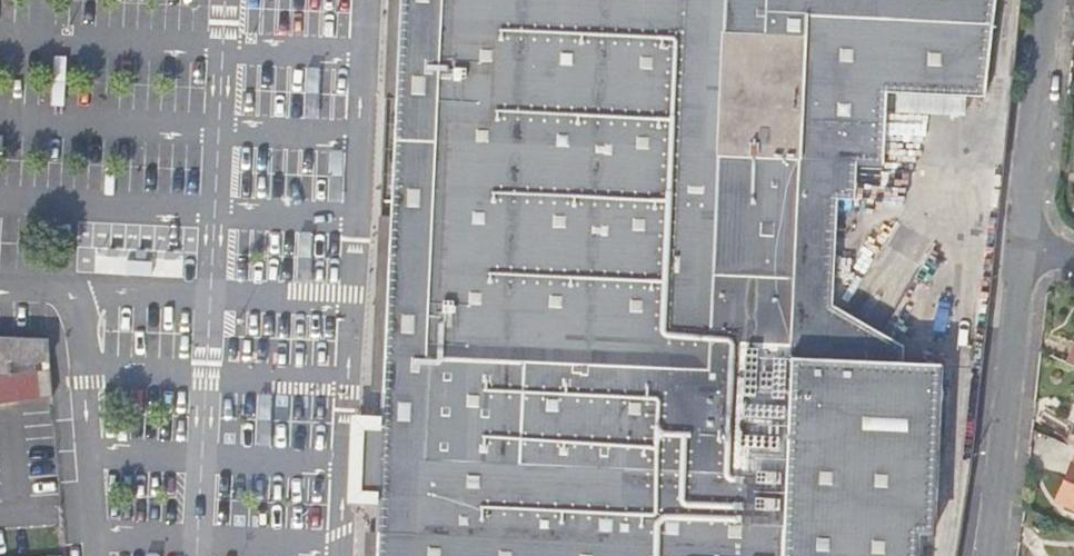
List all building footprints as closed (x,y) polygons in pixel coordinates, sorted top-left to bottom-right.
[(397,101),(388,100),(382,224),(392,224),(385,394),(381,465),(377,555),(915,555),(917,536),(933,536),(941,366),(903,365),(870,363),(862,349),(814,346),(816,328),(821,273),(823,258),(831,187),(835,151),(851,152),(879,155),(886,85),(903,86),(967,94),(985,96),(996,0),(401,0),(397,101)] [(388,100),(397,101),(401,0),(392,0),(388,100)] [(965,111),(967,94),(903,86),(901,104),(965,111)] [(847,189),(851,152),(835,151),(831,187),(847,189)] [(364,353),(363,384),(370,387),(385,394),(392,224),(382,224),(377,353),(364,353)] [(8,403),(53,397),(54,398),(50,339),(0,338),(0,372),(8,372),(8,403)] [(369,555),(377,555),(381,465),(372,463),(369,555)] [(1059,501),(1073,507),(1073,465),(1059,501)]
